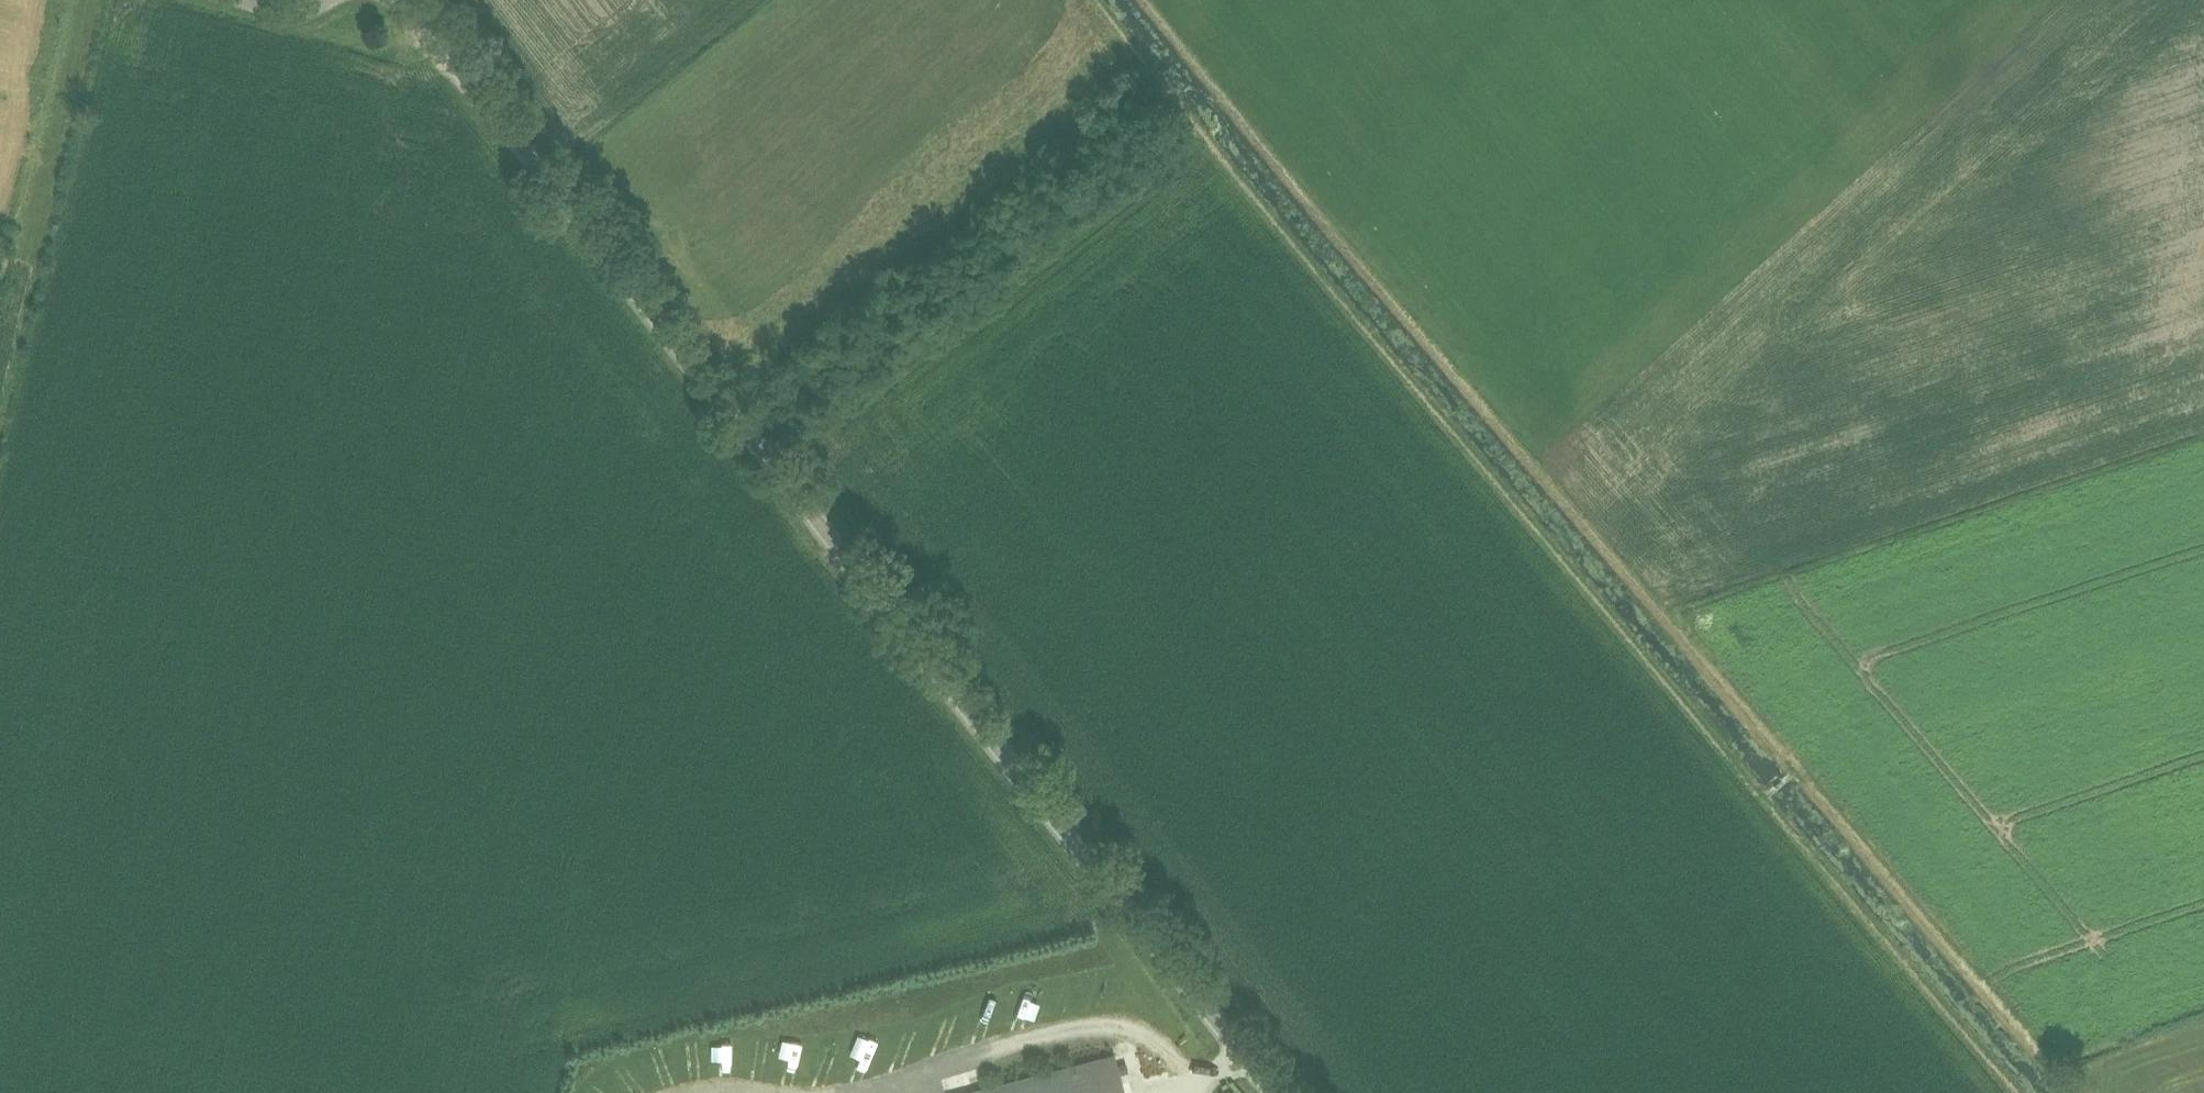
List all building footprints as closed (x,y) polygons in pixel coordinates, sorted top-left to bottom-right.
[(1115,1056),(972,1092),(1125,1092),(1115,1056)]
